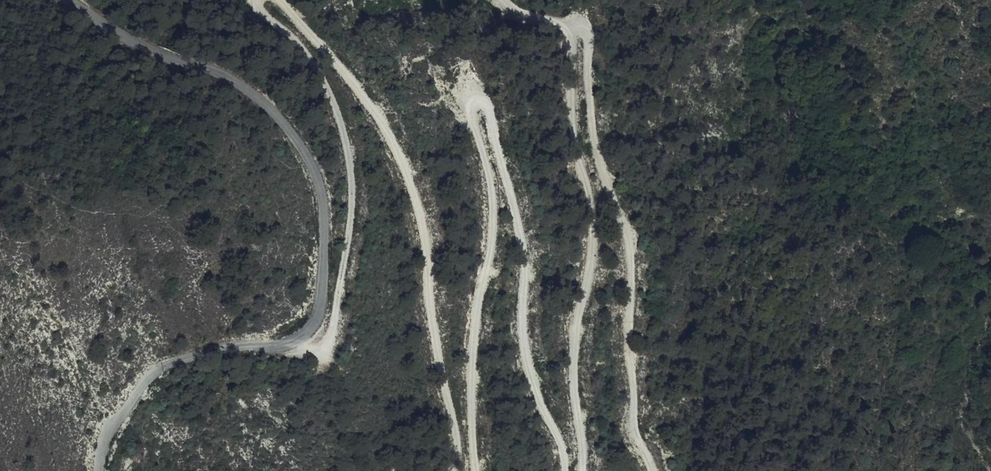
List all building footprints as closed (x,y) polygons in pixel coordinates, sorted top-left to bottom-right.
[(972,8),(977,5),(974,0),(972,0),(968,3),(972,8)]
